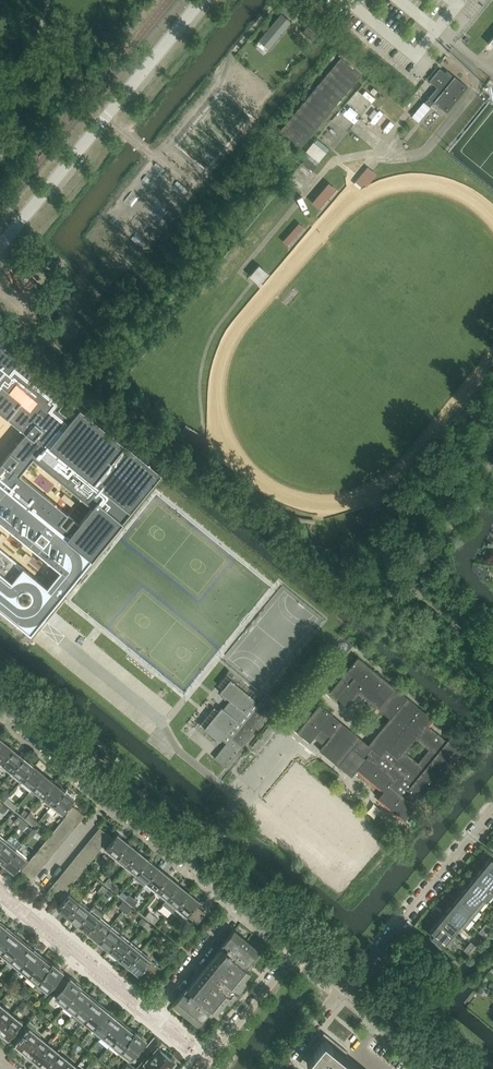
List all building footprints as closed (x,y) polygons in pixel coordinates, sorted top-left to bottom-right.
[(282,15),(260,41),(270,49),(292,23),(282,15)] [(301,148),(362,76),(341,58),(281,131),(301,148)] [(447,111),(468,86),(455,75),(453,78),(440,68),(429,81),(437,87),(425,102),(430,107),(435,101),(447,111)] [(395,117),(400,105),(388,99),(382,111),(395,117)] [(374,108),(369,115),(377,121),(382,115),(374,108)] [(306,152),(318,162),(329,149),(316,139),(306,152)] [(307,158),(303,163),(313,171),(317,166),(307,158)] [(369,165),(356,181),(364,188),(378,172),(369,165)] [(320,208),(337,187),(330,181),(313,201),(320,208)] [(290,245),(305,226),(299,221),(284,241),(290,245)] [(261,283),(270,272),(260,264),(251,275),(261,283)] [(74,581),(105,543),(118,527),(162,473),(76,403),(67,414),(59,408),(68,397),(0,341),(0,411),(26,432),(0,465),(0,521),(74,581)] [(65,493),(61,498),(72,507),(76,503),(65,493)] [(31,634),(61,598),(0,548),(0,609),(31,634)] [(26,552),(23,556),(28,561),(32,557),(26,552)] [(320,705),(318,707),(297,732),(310,742),(315,737),(324,745),(320,750),(325,754),(326,754),(338,764),(338,765),(339,765),(352,776),(358,769),(385,791),(379,798),(379,799),(380,798),(405,819),(405,820),(406,820),(417,806),(416,806),(421,800),(422,800),(422,799),(466,746),(453,734),(452,735),(453,735),(447,742),(428,725),(433,719),(434,719),(407,697),(358,657),(340,680),(330,692),(348,706),(359,693),(391,719),(369,745),(320,705)] [(234,758),(276,706),(264,696),(258,704),(255,702),(256,700),(231,679),(220,693),(224,695),(222,697),(226,700),(227,698),(230,700),(224,709),(222,707),(205,729),(214,736),(212,738),(216,741),(217,739),(220,742),(222,739),(227,743),(215,758),(226,767),(229,763),(234,758)] [(4,741),(0,746),(0,763),(1,764),(14,749),(4,741)] [(24,757),(14,749),(1,764),(12,773),(24,757)] [(34,765),(24,757),(12,773),(22,781),(34,765)] [(38,769),(34,765),(22,781),(32,789),(45,774),(38,769)] [(55,782),(45,774),(32,789),(42,797),(55,782)] [(65,790),(55,782),(42,797),(52,806),(65,790)] [(75,799),(65,790),(52,806),(66,817),(70,811),(73,807),(70,805),(75,799)] [(4,793),(0,798),(5,802),(9,797),(4,793)] [(13,800),(9,797),(5,802),(9,806),(13,800)] [(85,815),(74,807),(73,807),(70,811),(81,820),(85,815)] [(25,809),(20,815),(25,818),(29,813),(25,809)] [(81,820),(70,811),(66,817),(77,825),(81,820)] [(34,817),(29,813),(25,818),(30,822),(34,817)] [(15,822),(19,826),(23,820),(19,817),(15,822)] [(77,825),(66,817),(61,823),(72,831),(77,825)] [(23,820),(19,826),(24,829),(28,824),(23,820)] [(72,831),(61,823),(57,828),(67,837),(72,831)] [(67,837),(57,828),(52,833),(63,842),(67,837)] [(111,837),(100,828),(96,832),(107,841),(110,837),(111,837)] [(96,832),(92,838),(103,847),(107,841),(96,832)] [(63,842),(52,833),(48,838),(59,847),(63,842)] [(110,837),(107,841),(103,847),(116,858),(129,843),(118,834),(113,840),(110,837)] [(59,847),(48,838),(44,844),(55,852),(59,847)] [(103,847),(92,838),(88,842),(99,851),(103,847)] [(0,849),(0,862),(4,865),(16,850),(6,841),(0,849)] [(88,842),(84,847),(95,856),(99,851),(88,842)] [(139,851),(129,843),(116,858),(127,866),(139,851)] [(55,852),(44,844),(39,849),(50,858),(55,852)] [(84,847),(80,852),(91,861),(95,856),(84,847)] [(50,858),(39,849),(35,855),(45,863),(50,858)] [(16,850),(4,865),(14,873),(19,868),(22,870),(26,865),(30,861),(16,850)] [(149,859),(139,851),(127,866),(137,874),(149,859)] [(80,852),(76,857),(87,866),(91,861),(80,852)] [(45,863),(35,855),(30,861),(41,869),(45,863)] [(76,857),(72,862),(83,871),(87,866),(76,857)] [(483,867),(492,875),(492,859),(491,857),(483,867)] [(159,867),(149,859),(137,874),(147,883),(159,867)] [(41,869),(30,861),(26,865),(37,874),(41,869)] [(72,862),(68,867),(79,876),(83,871),(72,862)] [(37,874),(26,865),(22,870),(22,871),(32,880),(37,874)] [(68,867),(64,872),(75,881),(79,876),(68,867)] [(169,876),(159,867),(147,883),(157,891),(169,876)] [(483,867),(475,876),(490,888),(492,885),(492,875),(483,867)] [(64,872),(60,877),(71,886),(75,881),(64,872)] [(180,884),(169,876),(157,891),(167,899),(180,884)] [(468,885),(486,900),(492,892),(492,891),(490,888),(475,876),(468,885)] [(60,877),(56,882),(66,891),(71,886),(60,877)] [(109,878),(105,883),(109,887),(114,882),(109,878)] [(56,882),(52,887),(62,896),(66,891),(56,882)] [(114,882),(109,887),(114,891),(118,885),(114,882)] [(190,892),(180,884),(167,899),(177,908),(190,892)] [(108,889),(103,885),(99,890),(104,894),(108,889)] [(468,885),(460,894),(479,910),(486,900),(468,885)] [(52,887),(48,892),(58,901),(59,900),(62,896),(52,887)] [(108,889),(104,894),(108,898),(112,893),(108,889)] [(80,902),(66,891),(62,896),(59,900),(62,903),(57,909),(68,917),(80,902)] [(200,901),(190,892),(177,908),(192,920),(201,909),(196,905),(200,901)] [(129,894),(125,900),(130,904),(134,898),(129,894)] [(460,894),(453,903),(471,919),(479,910),(460,894)] [(134,898),(130,904),(134,907),(138,902),(134,898)] [(80,902),(68,917),(78,926),(91,910),(80,902)] [(128,905),(123,902),(119,907),(124,911),(128,905)] [(445,912),(460,925),(464,928),(471,919),(453,903),(445,912)] [(132,909),(128,905),(124,911),(128,914),(132,909)] [(201,909),(192,920),(197,924),(206,913),(201,909)] [(91,910),(78,926),(88,934),(101,919),(91,910)] [(150,911),(145,916),(150,920),(154,915),(150,911)] [(445,912),(438,922),(453,934),(460,925),(445,912)] [(159,919),(154,915),(150,920),(154,924),(159,919)] [(101,919),(88,934),(98,942),(111,927),(101,919)] [(148,922),(143,919),(139,924),(144,928),(148,922)] [(148,922),(144,928),(148,931),(153,926),(148,922)] [(456,937),(453,934),(438,922),(430,931),(434,934),(431,936),(439,943),(441,940),(448,946),(456,937)] [(164,923),(160,928),(164,932),(169,927),(164,923)] [(111,927),(98,942),(108,950),(121,935),(111,927)] [(6,928),(0,936),(0,952),(1,953),(17,934),(10,929),(9,930),(6,928)] [(158,939),(163,934),(158,930),(154,936),(158,939)] [(260,951),(235,930),(234,930),(220,948),(221,948),(205,968),(234,992),(251,971),(250,970),(254,965),(250,962),(260,951)] [(22,939),(17,934),(1,953),(11,961),(25,943),(21,940),(22,939)] [(121,935),(108,950),(119,959),(131,944),(121,935)] [(27,946),(25,943),(11,961),(20,968),(36,949),(29,944),(27,946)] [(131,944),(119,959),(129,967),(141,952),(131,944)] [(41,954),(36,949),(20,968),(29,976),(43,959),(40,956),(41,954)] [(141,952),(129,967),(139,975),(143,971),(148,974),(156,964),(141,952)] [(46,961),(43,959),(29,976),(39,984),(54,964),(47,959),(46,961)] [(56,964),(54,964),(39,984),(47,991),(51,986),(55,990),(63,980),(59,976),(62,974),(58,971),(60,969),(59,969),(59,967),(56,964)] [(156,964),(148,974),(153,979),(161,968),(156,964)] [(173,1005),(198,1025),(208,1014),(211,1018),(216,1012),(217,1013),(234,992),(205,968),(188,988),(187,987),(173,1005)] [(68,983),(63,980),(55,990),(60,993),(56,998),(66,1006),(81,987),(80,986),(81,984),(77,981),(75,982),(75,981),(73,983),(70,980),(68,983)] [(87,991),(81,987),(66,1006),(75,1013),(89,996),(86,993),(87,991)] [(1,1001),(5,1005),(10,999),(5,996),(1,1001)] [(92,998),(89,996),(75,1013),(84,1021),(100,1002),(93,997),(92,998)] [(26,1005),(22,1002),(17,1008),(21,1011),(26,1005)] [(106,1007),(100,1002),(84,1021),(93,1028),(108,1011),(104,1008),(106,1007)] [(0,1011),(0,1030),(12,1014),(3,1007),(0,1011)] [(111,1014),(108,1011),(93,1028),(103,1036),(118,1017),(112,1012),(111,1014)] [(0,1030),(0,1035),(3,1038),(5,1036),(8,1039),(22,1022),(12,1014),(0,1030)] [(124,1022),(118,1017),(103,1036),(112,1044),(126,1026),(123,1024),(124,1022)] [(24,1055),(40,1037),(42,1033),(37,1029),(39,1028),(30,1021),(15,1039),(19,1042),(16,1045),(20,1048),(18,1050),(24,1055)] [(129,1029),(126,1026),(112,1044),(121,1051),(137,1032),(130,1027),(129,1029)] [(139,1032),(137,1032),(121,1051),(130,1059),(145,1041),(141,1039),(143,1037),(142,1037),(142,1035),(139,1032)] [(40,1037),(24,1055),(30,1060),(32,1058),(35,1061),(49,1044),(40,1037)] [(154,1037),(144,1050),(149,1054),(155,1047),(157,1048),(158,1047),(162,1043),(154,1037)] [(343,1057),(348,1051),(347,1051),(344,1054),(325,1038),(324,1039),(314,1050),(315,1051),(307,1060),(314,1066),(312,1068),(357,1068),(343,1057)] [(76,1049),(79,1046),(75,1042),(69,1049),(73,1052),(75,1049),(76,1049)] [(35,1061),(39,1063),(37,1065),(41,1068),(45,1068),(59,1052),(49,1044),(35,1061)] [(137,1068),(168,1068),(169,1068),(172,1068),(176,1063),(174,1062),(175,1061),(158,1047),(157,1048),(155,1047),(137,1068)] [(45,1068),(60,1068),(68,1060),(59,1052),(45,1068)] [(60,1068),(75,1068),(77,1067),(68,1060),(60,1068)]
